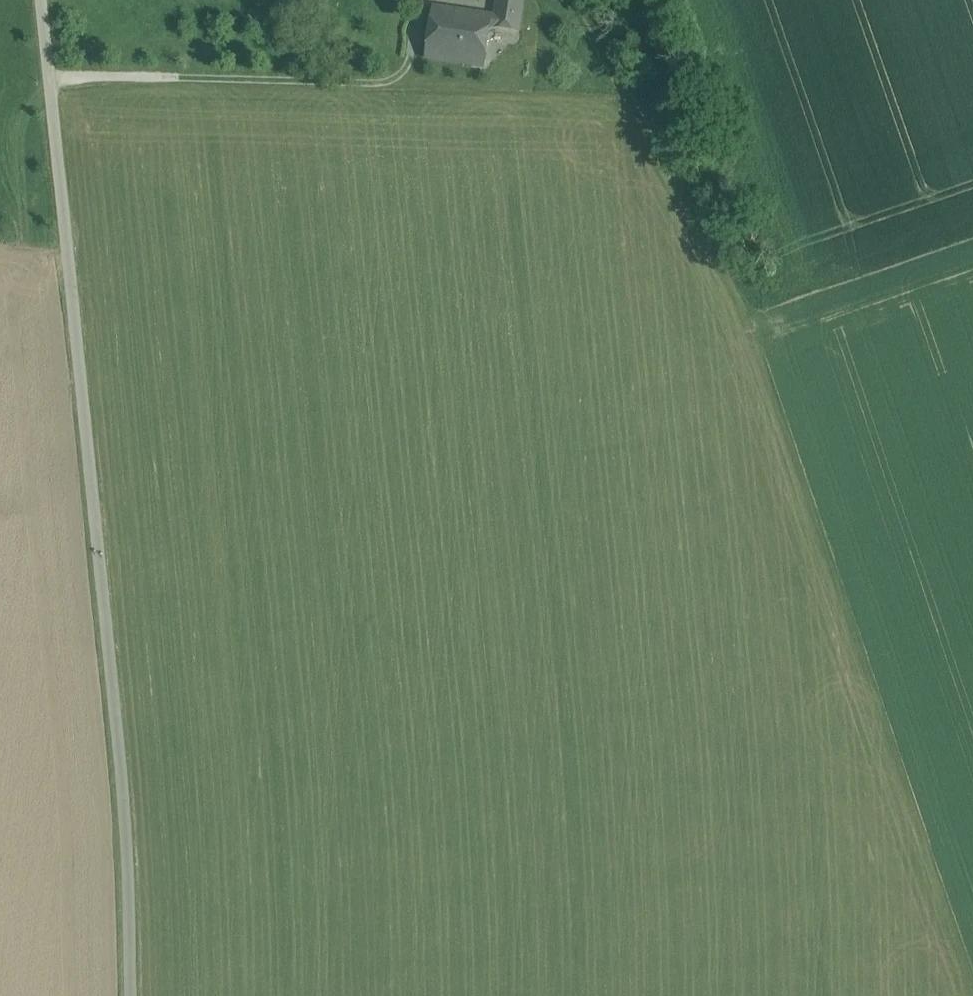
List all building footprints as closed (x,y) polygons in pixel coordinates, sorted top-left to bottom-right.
[(496,20),(495,28),(519,32),(524,0),(499,0),(496,20)] [(495,28),(496,20),(436,11),(429,59),(464,64),(464,60),(484,63),(489,27),(495,28)]
